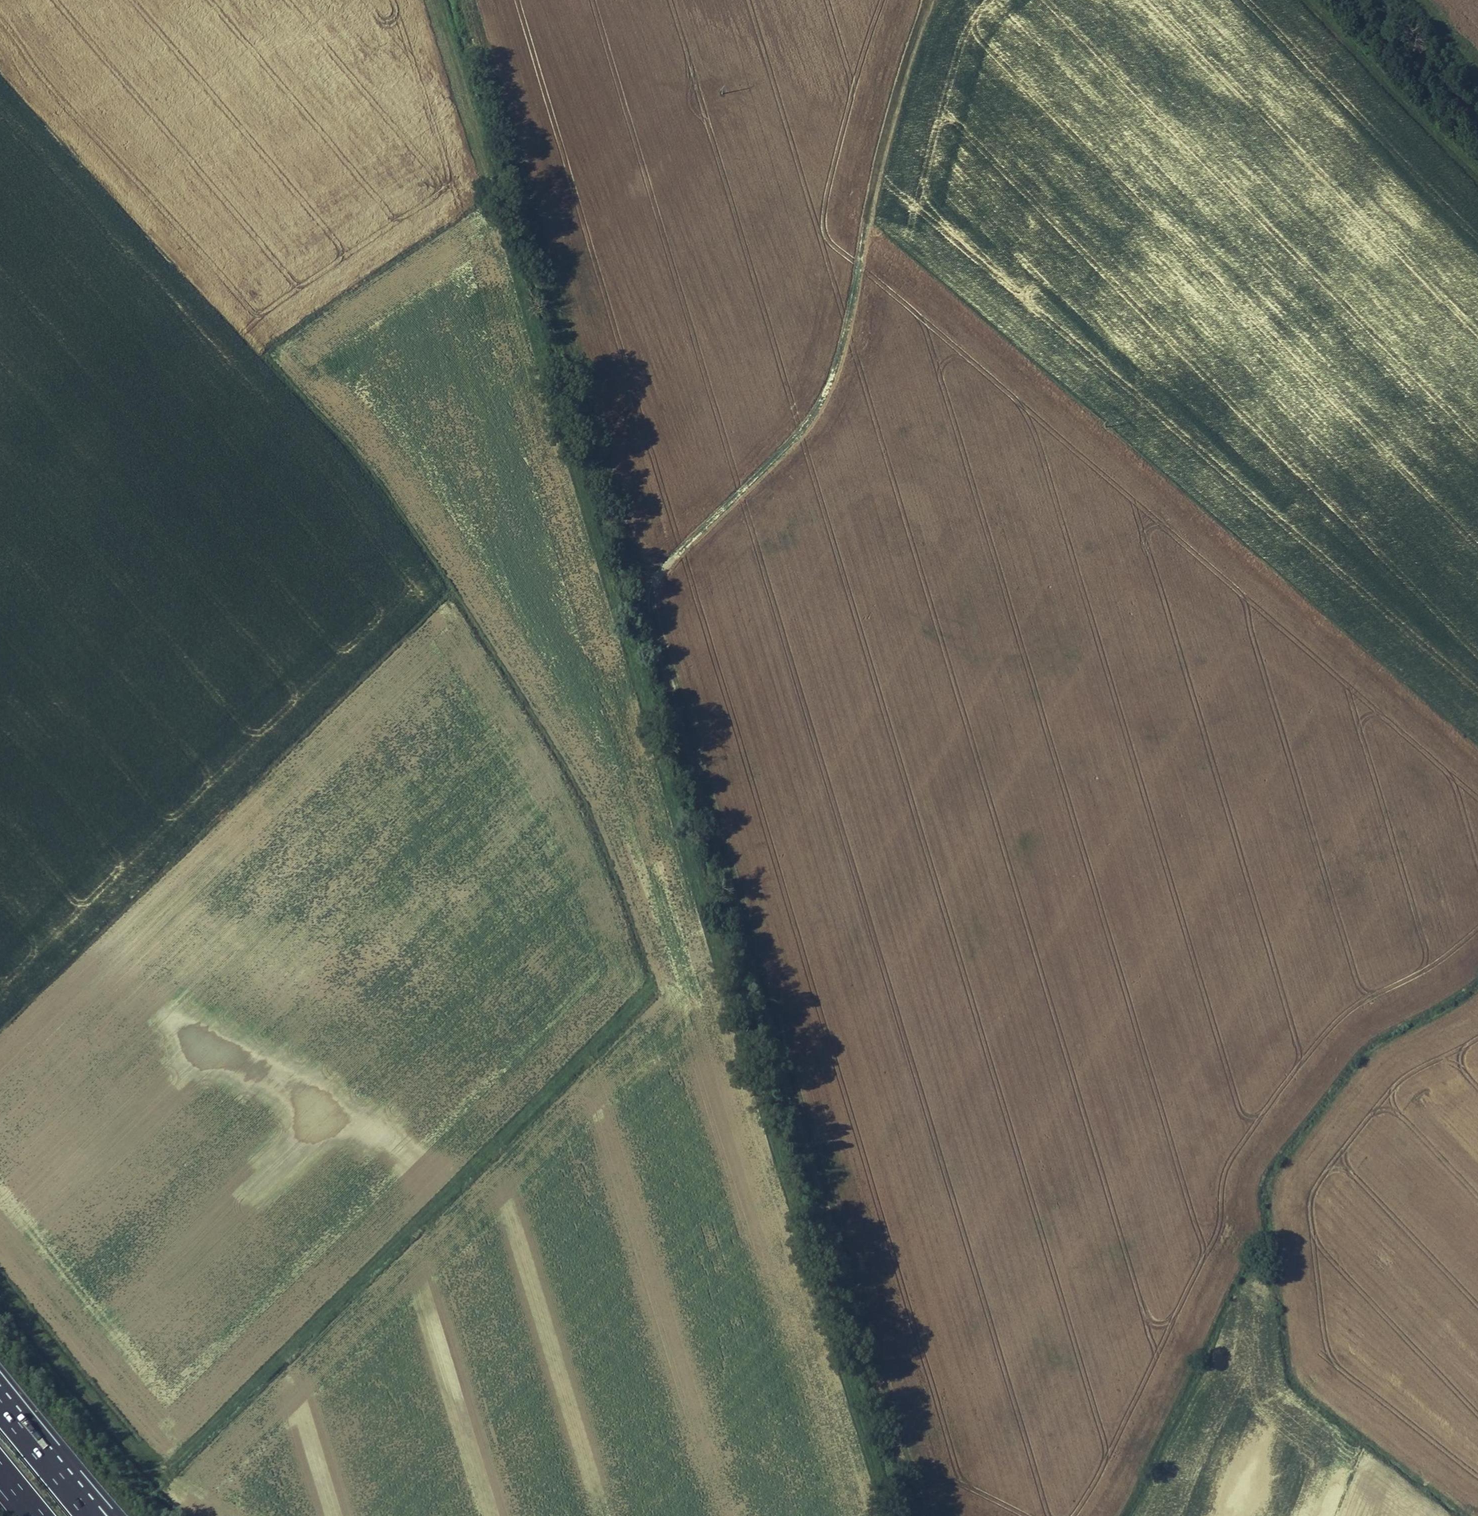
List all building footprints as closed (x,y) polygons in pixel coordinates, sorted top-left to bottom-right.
[(14,1404),(4,1390),(0,1393),(0,1398),(8,1409),(14,1404)]
